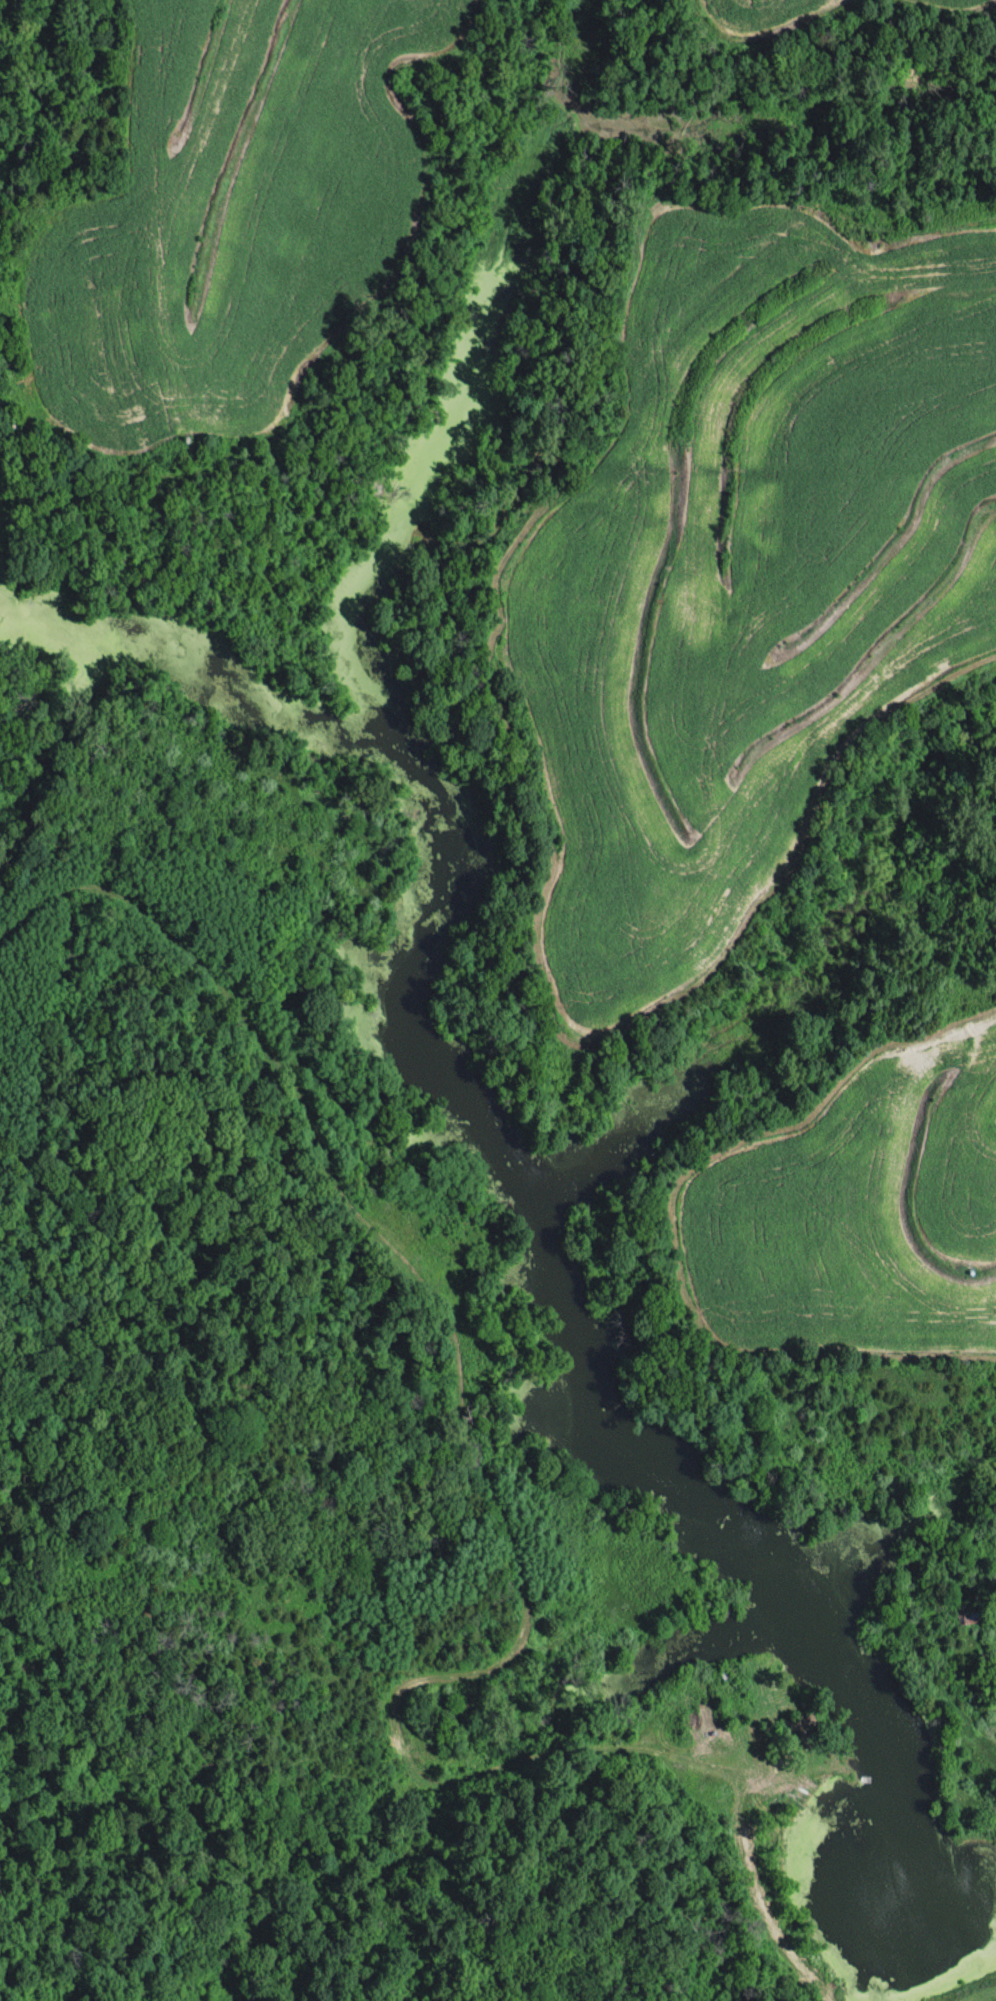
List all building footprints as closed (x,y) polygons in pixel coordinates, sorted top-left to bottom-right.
[(953,1603),(953,1621),(969,1621),(969,1603),(953,1603)] [(808,1720),(805,1710),(789,1716),(792,1725),(808,1720)]
